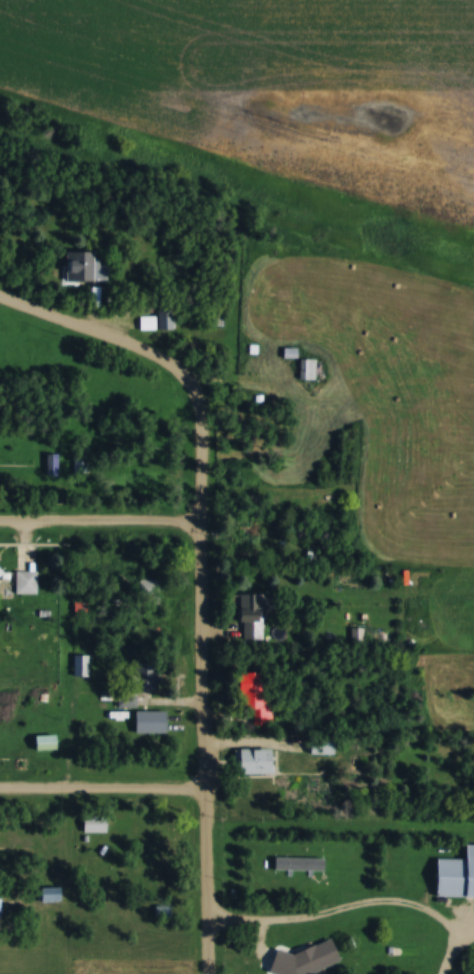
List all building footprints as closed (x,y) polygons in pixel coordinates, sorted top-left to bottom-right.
[(102,282),(102,253),(72,253),(72,282),(102,282)] [(178,310),(157,310),(157,317),(142,317),(142,332),(178,332),(178,310)] [(300,359),(300,350),(287,349),(287,358),(300,359)] [(318,381),(318,360),(302,360),(302,381),(318,381)] [(46,456),(46,477),(61,477),(61,456),(46,456)] [(40,595),(40,572),(18,572),(18,595),(40,595)] [(267,640),(267,595),(237,595),(237,623),(243,623),(243,640),(267,640)] [(364,629),(347,630),(348,647),(365,646),(364,629)] [(91,677),(91,656),(72,656),(72,677),(91,677)] [(158,664),(141,664),(141,687),(163,687),(163,673),(158,673),(158,664)] [(245,710),(254,710),(254,722),(270,721),(267,673),(244,674),(245,710)] [(118,707),(136,707),(136,689),(118,689),(118,707)] [(61,751),(61,737),(35,737),(35,751),(61,751)] [(277,750),(239,751),(239,775),(278,774),(277,750)] [(107,832),(107,819),(85,819),(85,822),(83,822),(83,832),(107,832)] [(468,847),(468,860),(436,860),(436,899),(473,899),(473,847),(468,847)] [(331,859),(275,859),(275,873),(331,873),(331,859)] [(41,903),(65,903),(65,889),(41,889),(41,903)] [(335,938),(279,961),(280,965),(272,968),(275,973),(287,973),(288,973),(316,973),(345,962),(335,938)]
